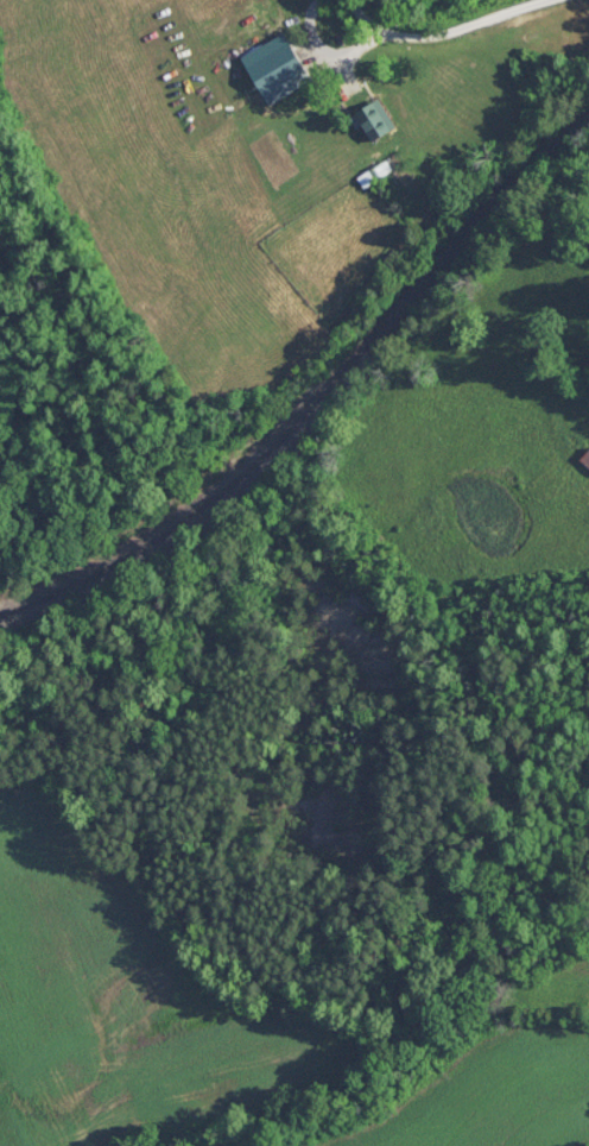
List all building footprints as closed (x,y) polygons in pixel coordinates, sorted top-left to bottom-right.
[(371,129),(395,103),(375,84),(350,109),(371,129)] [(361,114),(390,97),(405,127),(376,144),(361,114)]
